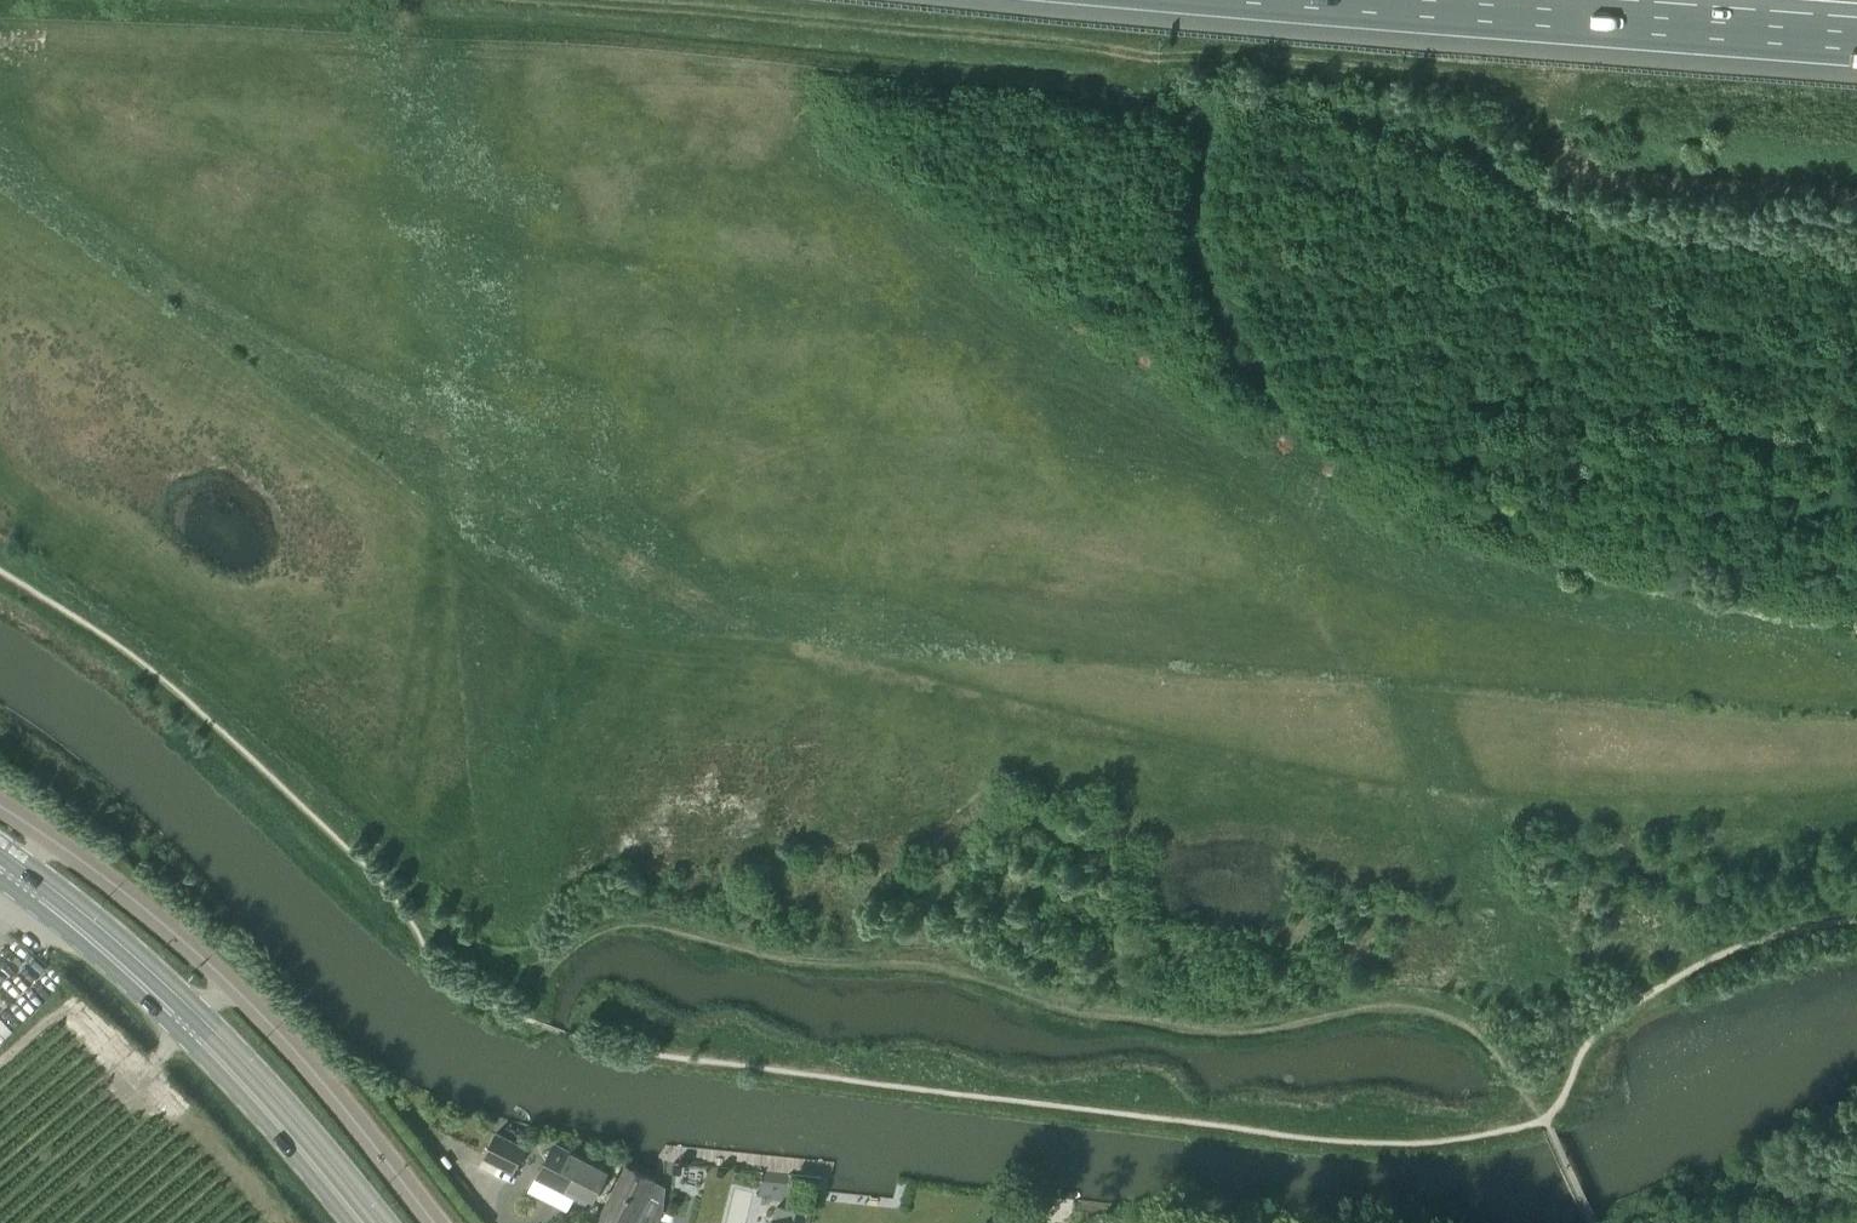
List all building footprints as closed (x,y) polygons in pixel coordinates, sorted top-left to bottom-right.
[(511,1177),(526,1146),(497,1132),(481,1162),(511,1177)] [(541,1171),(591,1199),(613,1164),(575,1144),(570,1156),(552,1148),(541,1171)] [(628,1167),(600,1221),(604,1222),(632,1222),(654,1180),(628,1167)] [(797,1212),(778,1208),(774,1222),(794,1222),(797,1212)]
